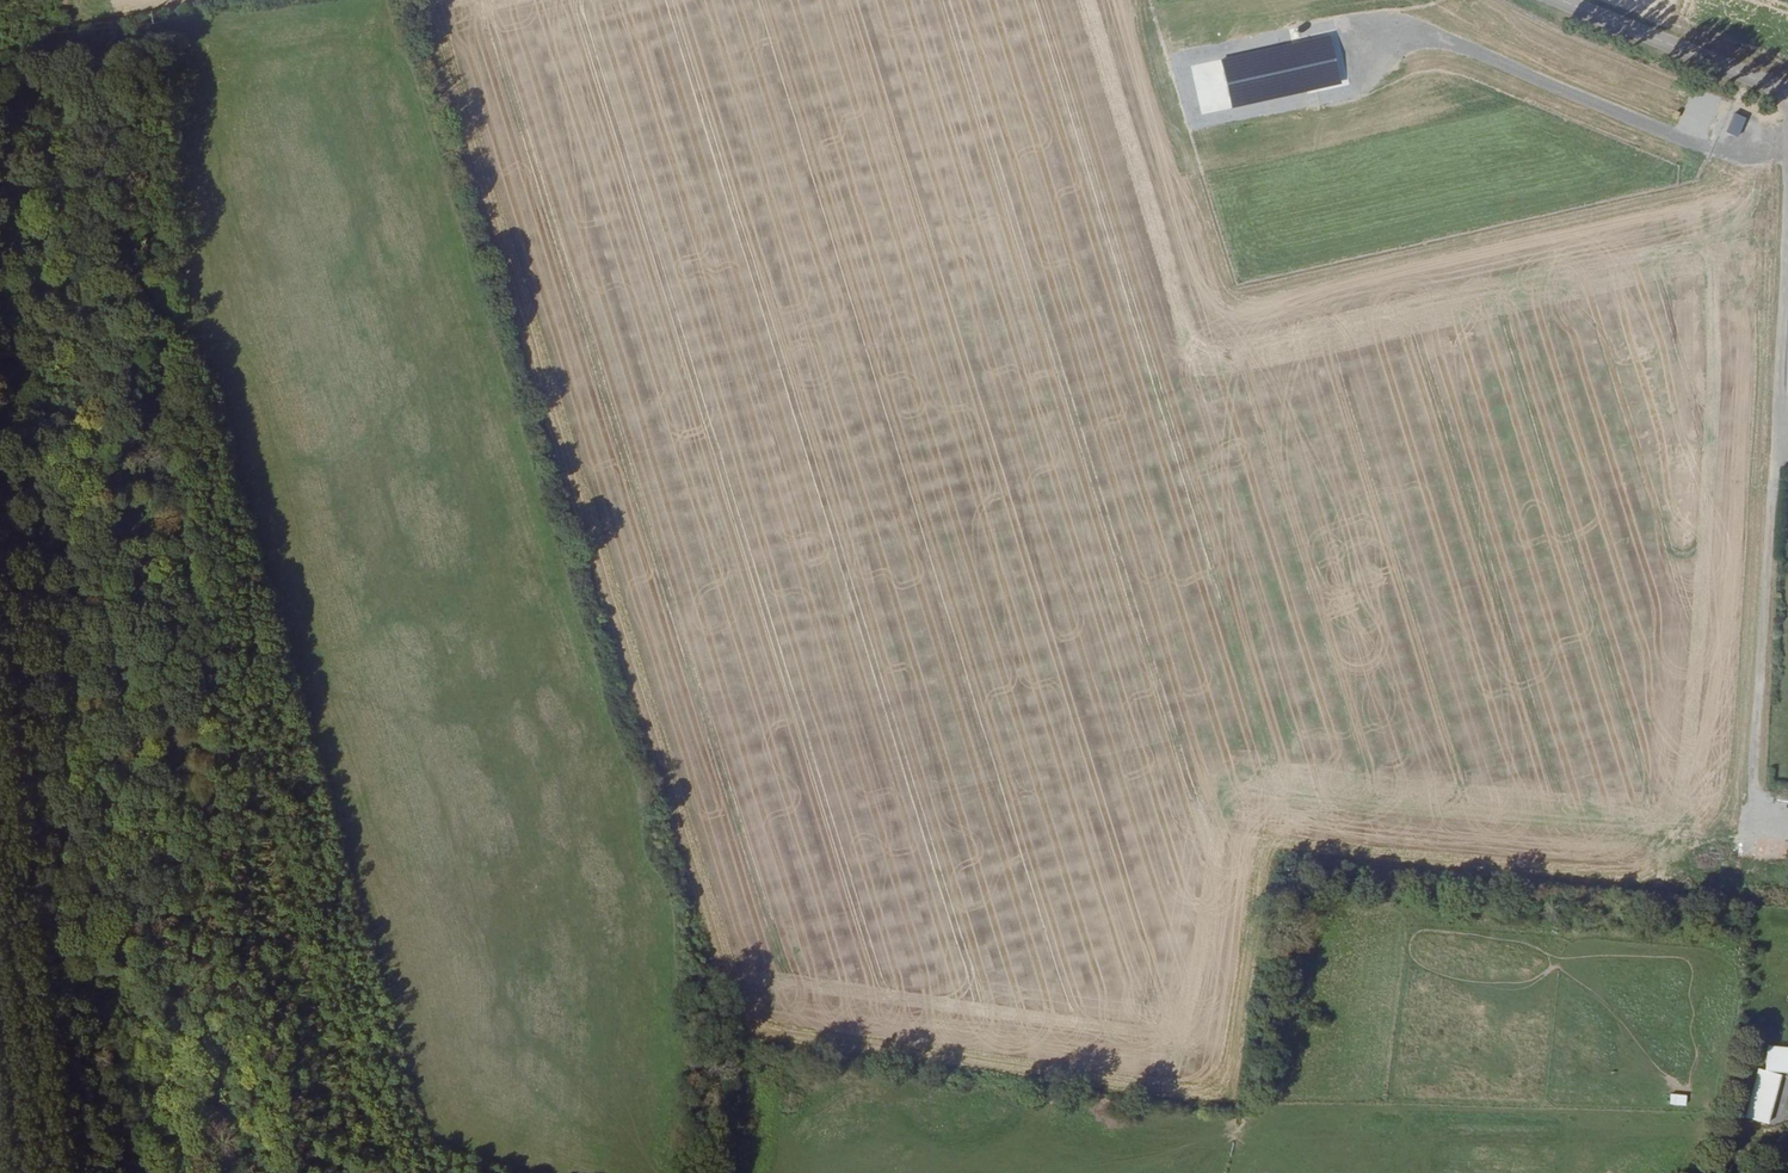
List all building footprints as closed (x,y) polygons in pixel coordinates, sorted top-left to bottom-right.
[(1781,1075),(1760,1069),(1747,1114),(1769,1121),(1781,1075)] [(1685,1105),(1686,1094),(1670,1094),(1670,1104),(1685,1105)]
